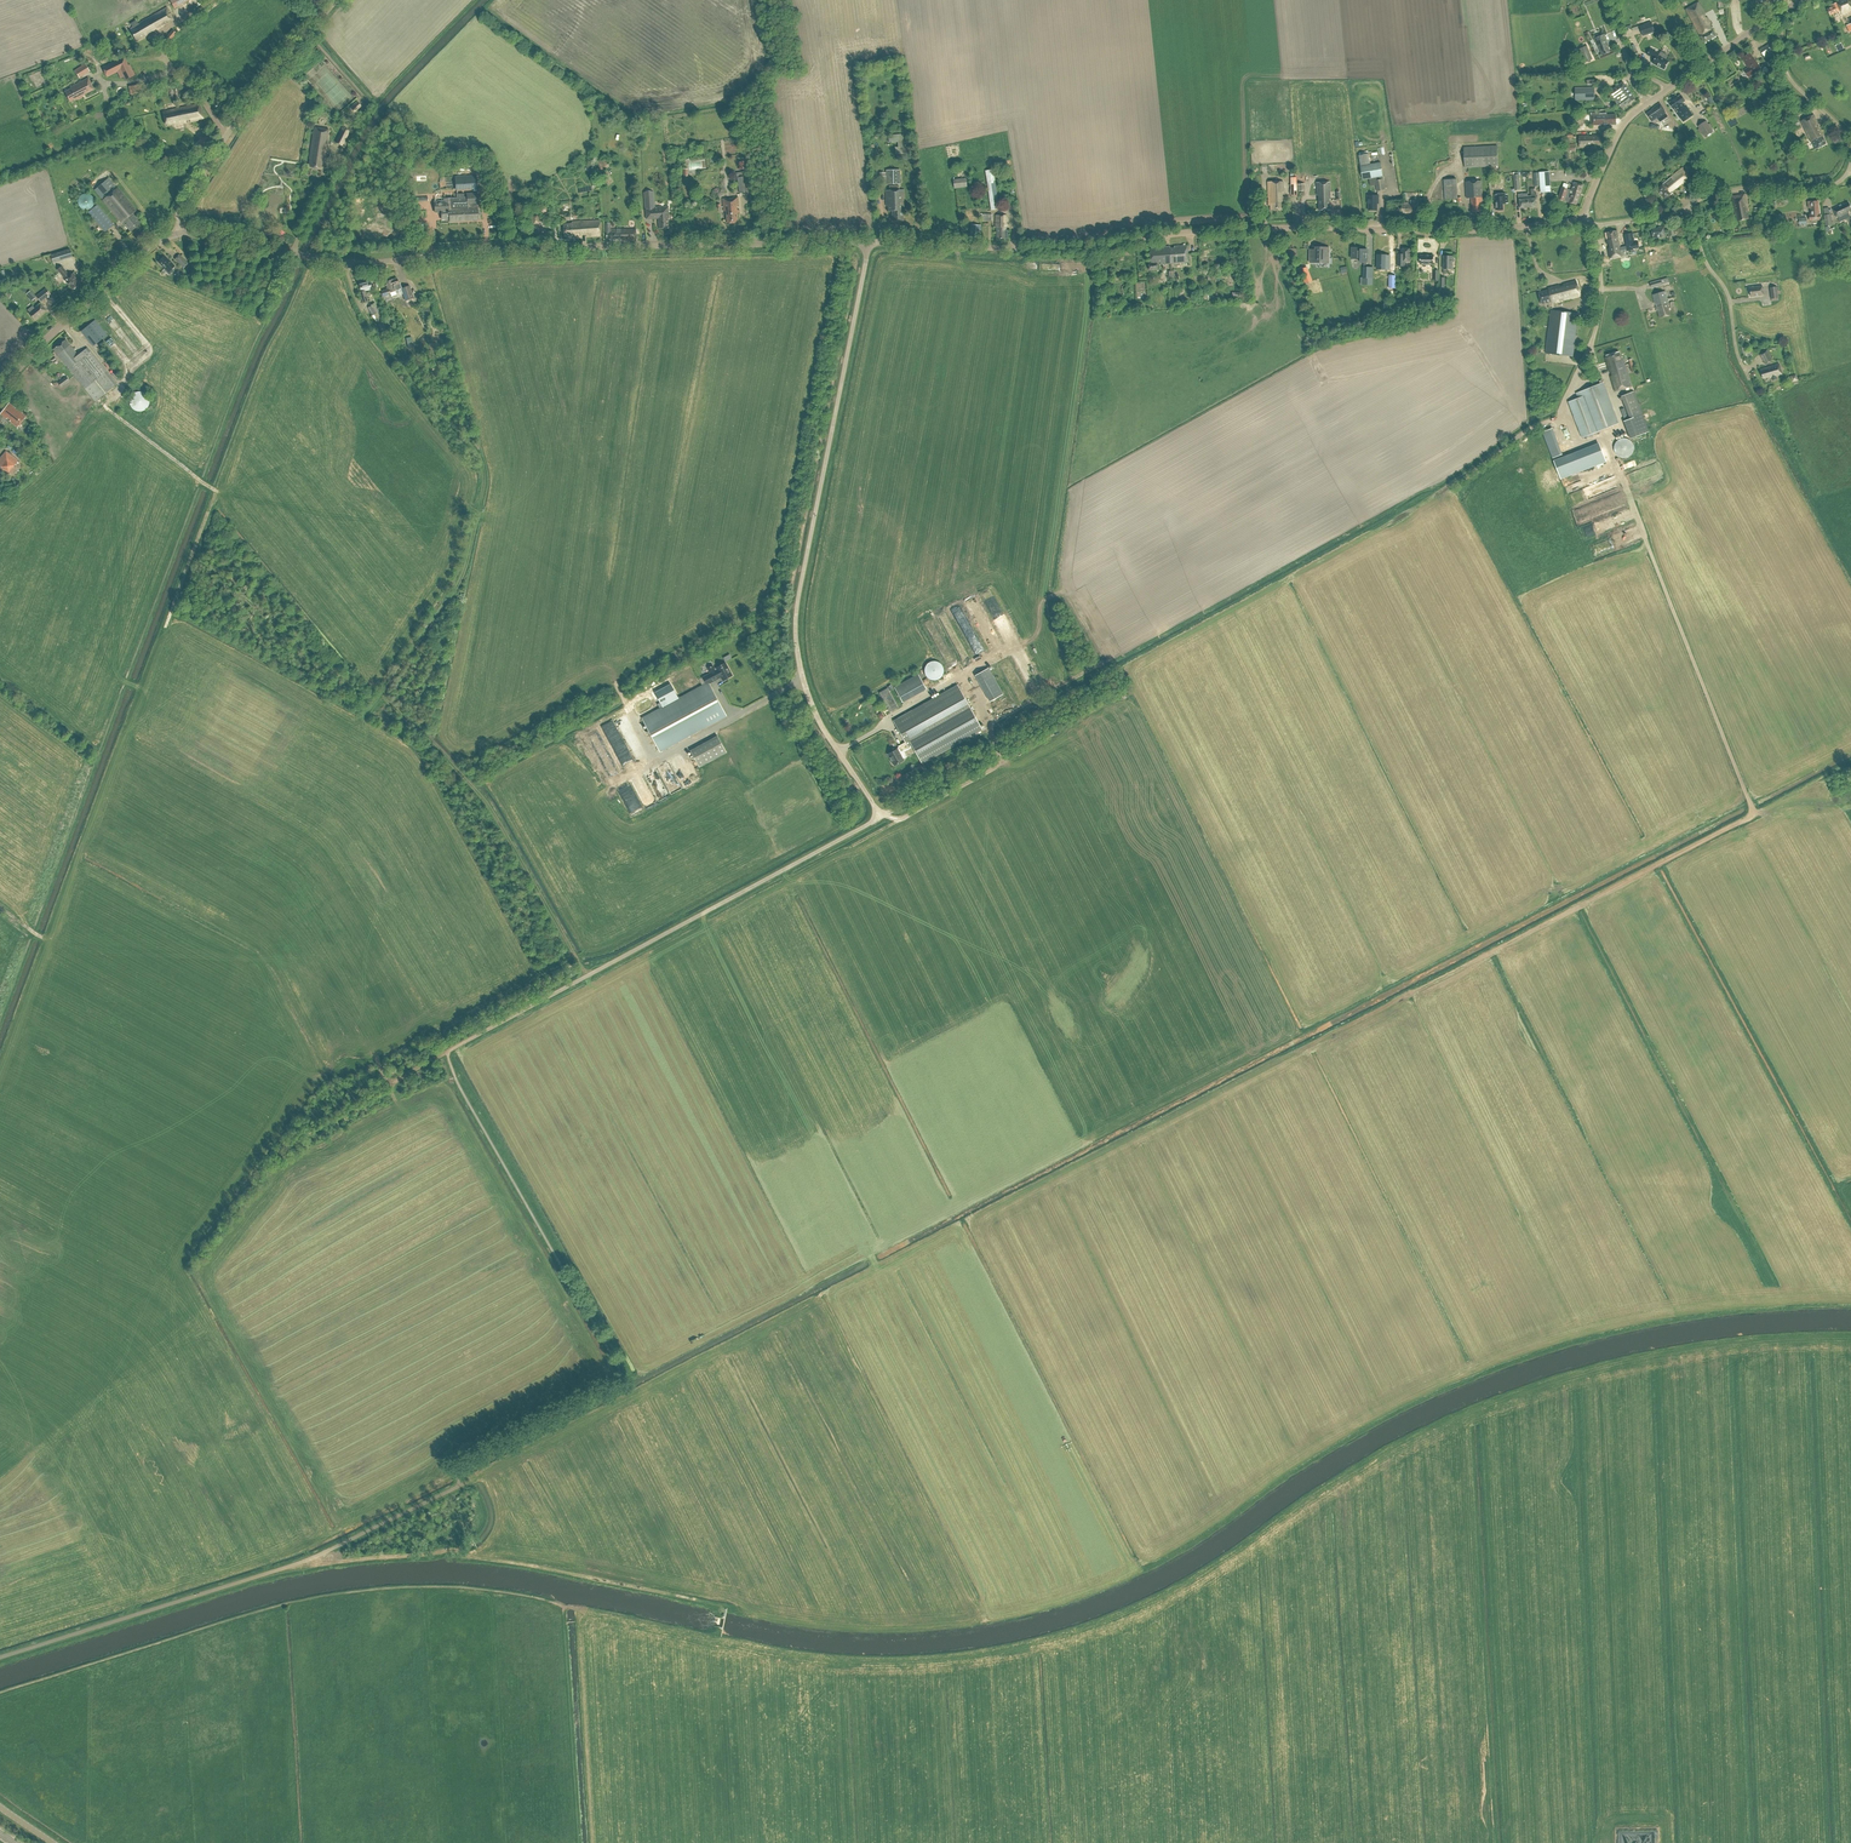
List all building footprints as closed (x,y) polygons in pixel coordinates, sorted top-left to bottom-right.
[(174,9),(190,0),(169,0),(174,9)] [(1763,8),(1774,2),(1775,4),(1778,1),(1777,0),(1757,0),(1763,8)] [(1831,5),(1832,7),(1827,9),(1830,15),(1838,12),(1839,13),(1841,12),(1842,15),(1850,11),(1850,3),(1850,2),(1849,2),(1849,0),(1842,0),(1831,5)] [(1706,19),(1703,15),(1705,14),(1698,3),(1686,10),(1701,37),(1700,37),(1704,44),(1716,36),(1713,30),(1712,31),(1709,24),(1710,24),(1707,18),(1706,19)] [(156,29),(157,30),(174,19),(167,7),(150,18),(156,29)] [(148,35),(153,32),(153,31),(156,29),(150,18),(138,24),(136,21),(130,24),(132,27),(129,29),(136,41),(148,34),(148,35)] [(1640,26),(1643,36),(1655,32),(1651,22),(1640,26)] [(164,39),(169,43),(176,34),(172,30),(164,39)] [(1608,46),(1603,35),(1594,39),(1597,46),(1599,45),(1603,55),(1610,52),(1607,46),(1608,46)] [(1769,45),(1760,50),(1767,60),(1775,54),(1769,45)] [(1579,49),(1584,63),(1592,59),(1586,46),(1579,49)] [(1752,56),(1760,52),(1758,48),(1750,52),(1752,56)] [(1655,59),(1652,64),(1664,70),(1669,61),(1662,57),(1663,55),(1650,49),(1647,55),(1655,59)] [(1753,58),(1749,53),(1741,58),(1744,62),(1745,62),(1747,64),(1746,65),(1747,68),(1744,70),(1748,77),(1760,69),(1753,58)] [(124,57),(103,67),(105,71),(104,72),(106,77),(117,71),(121,78),(124,77),(126,80),(135,75),(130,65),(128,66),(124,57)] [(77,69),(81,75),(89,71),(85,65),(77,69)] [(65,93),(70,102),(76,99),(77,100),(82,98),(82,97),(93,90),(90,84),(91,84),(88,78),(71,88),(71,89),(65,93)] [(1610,92),(1622,109),(1634,100),(1625,86),(1623,88),(1621,84),(1610,92)] [(1575,91),(1575,99),(1575,100),(1595,99),(1594,87),(1575,88),(1575,91)] [(1669,102),(1673,109),(1676,112),(1680,118),(1681,118),(1683,121),(1693,115),(1686,105),(1685,105),(1683,102),(1685,100),(1681,94),(1678,97),(1677,97),(1671,101),(1669,102)] [(343,113),(350,105),(343,99),(336,108),(343,113)] [(1646,114),(1651,121),(1665,111),(1659,103),(1654,106),(1655,108),(1646,114)] [(195,105),(163,112),(166,125),(167,124),(168,125),(176,124),(176,125),(186,123),(186,120),(190,120),(191,122),(203,120),(200,105),(195,106),(195,105)] [(1610,124),(1616,124),(1616,114),(1606,114),(1606,113),(1600,113),(1600,112),(1591,113),(1592,125),(1600,125),(1600,126),(1610,125),(1610,124)] [(1658,119),(1663,125),(1670,120),(1666,114),(1658,119)] [(1826,144),(1823,136),(1824,136),(1814,115),(1801,121),(1811,142),(1812,141),(1815,149),(1826,144)] [(1698,126),(1705,137),(1713,131),(1706,121),(1698,126)] [(309,167),(320,169),(320,167),(321,167),(322,161),(323,161),(325,149),(323,149),(324,144),(326,144),(327,139),(326,139),(328,130),(314,128),(309,159),(308,165),(309,165),(309,167)] [(342,128),(335,143),(342,146),(350,131),(342,128)] [(310,136),(312,136),(312,129),(302,129),(302,140),(310,140),(310,136)] [(898,141),(899,146),(912,145),(911,134),(902,135),(901,134),(892,134),(892,142),(898,141)] [(1579,136),(1579,148),(1589,147),(1589,146),(1601,146),(1601,136),(1579,136)] [(297,169),(306,171),(310,144),(301,142),(297,169)] [(912,145),(899,146),(896,146),(896,154),(912,152),(912,145)] [(1465,168),(1498,166),(1497,145),(1464,147),(1465,168)] [(1358,156),(1360,164),(1370,163),(1369,154),(1358,156)] [(1377,191),(1385,190),(1380,162),(1361,166),(1363,179),(1375,177),(1377,191)] [(1683,184),(1690,178),(1682,168),(1671,177),(1672,177),(1657,189),(1664,199),(1672,193),(1672,192),(1679,185),(1682,183),(1683,184)] [(991,210),(998,209),(992,169),(985,170),(991,210)] [(885,172),(880,172),(880,184),(900,184),(900,170),(885,170),(885,172)] [(737,173),(739,194),(748,193),(745,172),(737,173)] [(1551,192),(1550,178),(1549,172),(1533,173),(1535,187),(1540,186),(1540,193),(1551,192)] [(600,179),(604,184),(611,178),(608,173),(600,179)] [(476,175),(455,176),(455,190),(477,189),(476,175)] [(94,190),(103,200),(119,220),(122,223),(123,222),(132,232),(141,223),(133,214),(136,211),(108,178),(94,190)] [(954,180),(955,189),(967,187),(966,179),(954,180)] [(1467,198),(1471,198),(1472,198),(1472,205),(1473,205),(1473,212),(1482,211),(1482,206),(1481,181),(1466,182),(1467,198)] [(1270,206),(1271,211),(1282,211),(1282,205),(1284,205),(1284,199),(1282,199),(1282,194),(1284,194),(1283,182),(1268,183),(1268,206),(1270,206)] [(1583,185),(1573,182),(1571,190),(1567,189),(1562,188),(1558,199),(1564,200),(1567,201),(1567,202),(1577,205),(1579,198),(1581,193),(1580,193),(1583,185)] [(1330,183),(1316,184),(1316,195),(1318,194),(1318,196),(1318,210),(1329,209),(1329,199),(1330,199),(1330,183)] [(892,211),(892,221),(904,220),(904,211),(904,190),(899,190),(899,186),(890,186),(890,191),(886,191),(886,206),(888,206),(888,211),(892,211)] [(1445,200),(1458,199),(1458,197),(1457,187),(1445,188),(1445,200)] [(1528,196),(1528,199),(1529,207),(1537,207),(1536,199),(1537,199),(1537,193),(1535,193),(1534,189),(1531,189),(1531,196),(1528,196)] [(645,193),(646,207),(646,219),(647,219),(659,218),(659,219),(659,228),(660,228),(669,228),(668,220),(668,218),(669,218),(669,209),(668,206),(655,207),(653,192),(645,193)] [(439,214),(441,214),(441,220),(449,219),(449,221),(477,220),(476,193),(466,194),(466,198),(464,198),(464,194),(456,194),(456,198),(444,199),(444,201),(434,202),(435,212),(439,212),(439,214)] [(643,193),(634,193),(635,210),(644,210),(643,193)] [(80,208),(81,209),(82,209),(83,210),(84,210),(85,210),(87,210),(88,210),(89,209),(91,209),(91,208),(92,207),(93,206),(93,205),(94,204),(94,203),(94,202),(94,201),(94,200),(94,198),(93,198),(93,197),(92,196),(91,196),(90,195),(89,194),(88,194),(87,194),(85,194),(83,194),(81,195),(80,196),(79,197),(78,198),(78,199),(78,200),(78,201),(78,202),(78,203),(78,204),(78,205),(79,207),(80,207),(80,208)] [(1520,208),(1529,207),(1528,199),(1524,199),(1524,194),(1518,194),(1519,200),(1520,208)] [(1731,196),(1733,207),(1734,207),(1735,211),(1734,211),(1734,214),(1735,214),(1736,220),(1748,218),(1747,210),(1747,209),(1744,194),(1731,196)] [(1496,210),(1503,210),(1503,200),(1504,200),(1504,195),(1495,195),(1496,210)] [(1378,204),(1379,204),(1379,196),(1367,196),(1367,203),(1368,203),(1368,210),(1377,211),(1378,204)] [(722,198),(723,211),(725,211),(725,212),(727,223),(738,222),(737,214),(737,213),(739,213),(739,210),(737,211),(736,206),(739,206),(738,197),(722,198)] [(1403,213),(1418,213),(1418,205),(1416,205),(1416,200),(1411,200),(1410,205),(1408,205),(1408,203),(1403,203),(1403,206),(1402,206),(1402,211),(1403,211),(1403,213)] [(1810,208),(1811,215),(1809,215),(1810,221),(1820,220),(1820,214),(1819,214),(1818,201),(1808,202),(1808,208),(1810,208)] [(1832,208),(1837,218),(1839,222),(1850,217),(1848,212),(1850,210),(1850,208),(1848,202),(1844,204),(1843,203),(1832,208)] [(1469,217),(1469,203),(1461,203),(1461,217),(1469,217)] [(88,213),(100,227),(105,232),(114,225),(97,205),(88,213)] [(1824,215),(1823,215),(1825,226),(1827,226),(1832,225),(1831,214),(1829,214),(1824,215)] [(530,225),(539,223),(538,215),(529,217),(530,225)] [(1008,239),(1007,230),(1006,230),(1006,215),(995,215),(995,227),(996,227),(996,239),(1008,239)] [(647,220),(648,227),(652,227),(653,230),(657,230),(657,219),(647,220)] [(601,236),(600,220),(573,222),(573,224),(564,224),(565,237),(567,236),(567,238),(582,238),(582,235),(587,235),(587,237),(601,236)] [(627,240),(636,240),(636,229),(611,230),(611,223),(605,223),(605,233),(607,233),(607,239),(627,239),(627,240)] [(980,237),(981,225),(970,224),(969,237),(980,237)] [(1665,238),(1663,226),(1659,227),(1659,228),(1652,229),(1653,238),(1662,237),(1662,238),(1665,238)] [(1610,258),(1621,255),(1617,230),(1606,232),(1608,239),(1606,240),(1607,244),(1609,244),(1609,248),(1608,248),(1610,258)] [(1633,233),(1624,234),(1628,250),(1633,250),(1633,248),(1635,248),(1639,247),(1638,242),(1634,243),(1633,233)] [(1174,248),(1170,248),(1169,248),(1169,250),(1170,259),(1170,263),(1188,262),(1187,245),(1174,246),(1174,248)] [(1169,248),(1170,248),(1169,246),(1160,247),(1161,248),(1150,249),(1151,262),(1148,262),(1149,269),(1158,269),(1158,265),(1156,265),(1156,263),(1157,263),(1156,262),(1160,262),(1160,264),(1170,263),(1170,259),(1169,250),(1169,248)] [(1360,251),(1357,251),(1357,248),(1352,247),(1351,259),(1357,259),(1357,258),(1360,258),(1360,262),(1364,262),(1364,267),(1363,267),(1363,278),(1373,278),(1373,267),(1367,267),(1367,263),(1367,255),(1366,255),(1366,249),(1360,249),(1360,251)] [(1319,260),(1329,261),(1329,248),(1319,248),(1319,250),(1315,250),(1315,253),(1309,253),(1309,262),(1319,262),(1319,260)] [(51,255),(53,263),(73,257),(70,249),(51,255)] [(1411,261),(1411,249),(1402,249),(1402,257),(1398,257),(1398,266),(1405,266),(1405,261),(1411,261)] [(174,259),(184,268),(188,263),(184,258),(181,255),(179,254),(174,259)] [(1377,255),(1376,269),(1377,270),(1391,270),(1391,255),(1377,255)] [(1433,264),(1433,256),(1429,256),(1429,255),(1425,255),(1420,255),(1420,264),(1421,264),(1422,264),(1422,266),(1423,267),(1424,267),(1425,267),(1427,266),(1427,264),(1433,264)] [(164,269),(169,274),(172,271),(171,270),(174,267),(164,256),(158,261),(165,269),(164,269)] [(1455,261),(1455,260),(1455,259),(1454,258),(1453,257),(1453,256),(1444,256),(1443,274),(1447,274),(1447,269),(1452,269),(1452,263),(1454,262),(1455,261)] [(62,265),(57,269),(58,271),(62,275),(62,276),(65,280),(73,289),(74,289),(75,289),(77,288),(77,286),(81,282),(73,273),(70,276),(66,271),(63,267),(62,265)] [(1305,283),(1311,281),(1306,267),(1300,270),(1305,283)] [(374,281),(373,276),(368,278),(368,277),(357,280),(359,287),(360,291),(359,292),(362,302),(367,301),(364,291),(371,289),(369,283),(374,281)] [(1663,285),(1662,284),(1669,283),(1668,278),(1661,280),(1650,283),(1652,288),(1663,285)] [(386,290),(381,291),(383,296),(390,294),(391,296),(396,294),(395,291),(401,289),(401,288),(400,283),(398,284),(396,279),(391,281),(391,280),(385,282),(386,285),(385,286),(386,290)] [(1579,296),(1576,281),(1563,284),(1563,286),(1560,287),(1559,285),(1548,288),(1549,290),(1538,293),(1541,305),(1553,302),(1553,303),(1579,296)] [(1105,289),(1110,293),(1114,289),(1109,285),(1105,289)] [(1749,287),(1751,296),(1764,295),(1762,285),(1749,287)] [(401,289),(405,301),(413,298),(409,286),(401,288),(401,289)] [(1769,288),(1771,299),(1771,298),(1772,301),(1778,300),(1778,298),(1777,287),(1769,288)] [(41,302),(47,297),(50,294),(46,289),(43,292),(37,297),(41,302)] [(27,294),(32,300),(36,297),(31,291),(27,294)] [(1670,315),(1668,308),(1667,304),(1669,303),(1666,291),(1653,295),(1655,303),(1657,303),(1657,306),(1656,306),(1657,310),(1658,311),(1660,318),(1670,315)] [(34,319),(45,310),(46,309),(41,303),(40,304),(35,309),(30,313),(29,313),(34,319)] [(367,307),(372,315),(379,312),(375,304),(367,307)] [(1546,354),(1573,357),(1578,314),(1551,310),(1546,354)] [(382,318),(379,312),(372,315),(376,321),(382,318)] [(81,331),(93,346),(107,335),(95,320),(81,331)] [(1308,336),(1305,337),(1308,344),(1313,342),(1311,335),(1308,336)] [(76,356),(73,352),(75,351),(66,340),(53,350),(72,374),(95,401),(116,384),(87,348),(78,355),(77,355),(76,356)] [(1757,349),(1749,352),(1756,369),(1763,366),(1757,349)] [(1766,363),(1772,360),(1767,350),(1760,354),(1766,363)] [(110,352),(106,356),(111,361),(114,357),(110,352)] [(1622,361),(1619,352),(1606,355),(1606,358),(1605,358),(1609,372),(1610,371),(1612,376),(1610,376),(1614,391),(1631,386),(1624,360),(1622,361)] [(1760,368),(1763,377),(1763,379),(1769,377),(1769,378),(1771,377),(1772,380),(1777,379),(1776,376),(1782,375),(1781,373),(1778,363),(1760,368)] [(1790,376),(1792,382),(1798,380),(1796,374),(1790,376)] [(66,376),(58,383),(61,387),(70,381),(66,376)] [(1779,383),(1780,383),(1782,387),(1787,384),(1784,378),(1777,381),(1779,383)] [(1583,437),(1619,424),(1603,383),(1576,393),(1578,398),(1569,402),(1583,437)] [(142,411),(144,410),(147,409),(149,406),(150,403),(150,401),(149,398),(148,395),(145,393),(143,392),(140,391),(137,392),(134,393),(132,395),(130,398),(130,401),(130,404),(131,407),(133,409),(136,411),(139,411),(142,411)] [(1624,421),(1631,438),(1649,431),(1634,391),(1621,396),(1626,407),(1630,419),(1625,421),(1624,421)] [(17,428),(25,417),(8,404),(0,414),(6,419),(7,418),(10,420),(9,421),(17,428)] [(1630,419),(1626,407),(1621,409),(1625,421),(1630,419)] [(8,431),(11,427),(0,417),(0,424),(8,431)] [(1620,458),(1624,458),(1628,458),(1631,455),(1634,452),(1634,448),(1634,444),(1631,441),(1628,439),(1624,438),(1620,439),(1617,441),(1615,444),(1614,448),(1615,452),(1617,455),(1620,458)] [(1601,447),(1556,465),(1561,479),(1606,461),(1601,447)] [(8,473),(17,462),(6,452),(0,459),(0,467),(8,473)] [(1608,506),(1617,503),(1613,493),(1604,496),(1608,506)] [(1012,650),(1002,655),(1011,673),(1021,667),(1012,650)] [(944,671),(944,670),(943,669),(943,668),(943,666),(942,665),(941,664),(940,663),(939,662),(937,661),(936,661),(934,661),(932,661),(931,661),(930,662),(929,663),(928,663),(927,664),(926,665),(925,666),(925,667),(925,669),(924,670),(924,671),(925,672),(925,673),(925,674),(926,675),(926,676),(927,677),(928,678),(929,678),(929,679),(931,679),(932,680),(933,680),(934,680),(935,680),(936,680),(937,680),(937,679),(939,679),(940,678),(941,677),(942,676),(943,674),(943,673),(944,671)] [(723,681),(732,675),(725,663),(716,668),(717,670),(703,677),(707,684),(643,719),(660,751),(726,715),(709,684),(721,677),(723,681)] [(990,701),(1003,694),(988,668),(975,675),(990,701)] [(899,684),(894,687),(897,692),(902,689),(899,684)] [(910,745),(911,744),(922,763),(982,729),(957,685),(894,721),(906,742),(898,746),(900,749),(898,750),(897,749),(888,754),(891,760),(891,761),(893,764),(894,764),(894,765),(903,760),(903,759),(905,758),(903,753),(903,752),(911,748),(910,745)] [(892,711),(898,707),(889,691),(883,695),(892,711)] [(888,711),(881,696),(875,698),(882,714),(888,711)] [(625,740),(614,719),(607,722),(618,743),(625,740)] [(610,765),(620,761),(612,743),(611,744),(603,724),(594,728),(610,765)] [(691,751),(699,767),(726,752),(718,736),(691,751)] [(570,752),(575,749),(572,743),(567,746),(570,752)] [(632,754),(626,757),(629,763),(635,761),(632,754)] [(661,796),(670,792),(658,766),(649,770),(661,796)] [(642,784),(648,802),(655,800),(649,782),(642,784)] [(623,800),(615,805),(623,817),(631,812),(623,800)] [(996,827),(1000,833),(1006,829),(1001,823),(996,827)]
